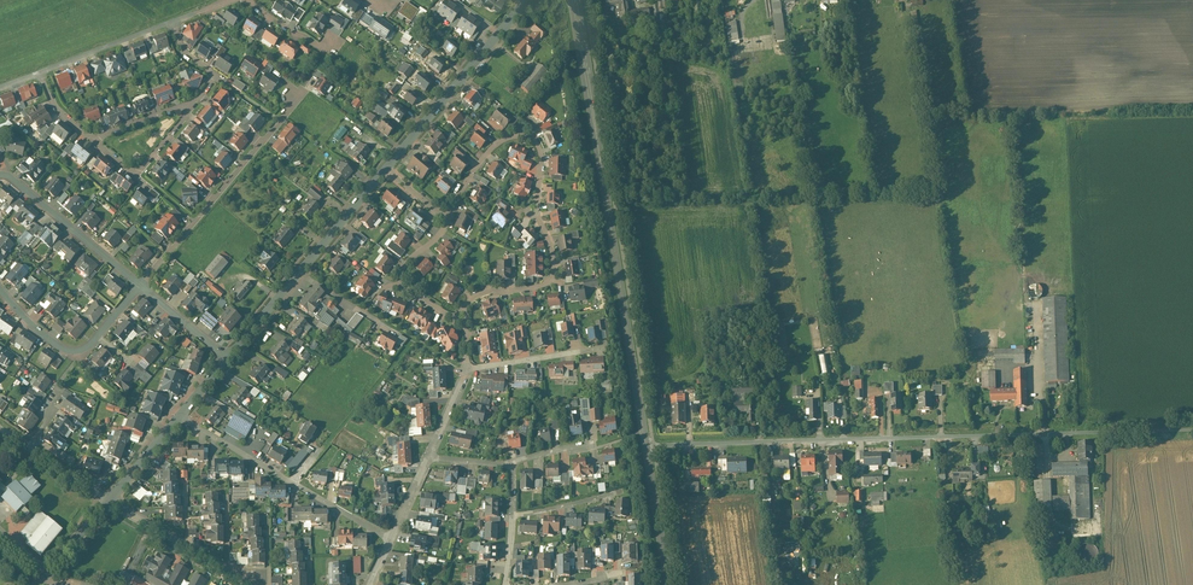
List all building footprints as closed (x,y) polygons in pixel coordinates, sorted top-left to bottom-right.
[(355,0),(346,0),(342,6),(353,14),(354,14),(357,8),(360,4),(355,0)] [(485,1),(489,4),(488,4),(492,7),(493,7),(497,9),(503,0),(486,0),(485,1)] [(607,1),(608,8),(619,6),(621,19),(624,18),(624,19),(625,19),(625,18),(631,17),(629,6),(628,6),(627,0),(610,0),(607,1)] [(777,42),(785,41),(780,0),(771,0),(777,42)] [(278,1),(273,9),(278,13),(277,15),(282,18),(283,16),(290,21),(296,13),(291,10),(292,9),(285,4),(284,5),(278,1)] [(418,10),(406,2),(398,12),(411,21),(418,10)] [(438,13),(445,18),(453,7),(446,2),(438,13)] [(445,18),(451,23),(459,12),(453,7),(445,18)] [(364,13),(357,8),(354,14),(353,14),(351,17),(358,22),(364,13)] [(647,9),(632,11),(634,18),(637,18),(648,16),(647,9)] [(240,17),(230,10),(224,19),(223,20),(226,21),(233,26),(240,17)] [(370,29),(375,21),(365,14),(360,22),(370,29)] [(217,15),(214,19),(223,25),(226,21),(223,20),(224,19),(217,15)] [(324,20),(318,16),(315,20),(314,20),(311,24),(312,25),(310,29),(319,35),(328,23),(327,23),(329,21),(331,22),(333,19),(327,15),(324,20)] [(344,23),(335,16),(331,22),(340,28),(344,23)] [(458,28),(465,33),(473,21),(466,16),(458,28)] [(257,21),(252,18),(244,29),(253,35),(257,30),(260,25),(256,23),(257,21)] [(375,21),(370,29),(385,39),(392,28),(377,18),(375,21)] [(465,33),(472,37),(480,25),(473,21),(465,33)] [(736,22),(726,24),(729,41),(738,39),(736,22)] [(546,32),(536,24),(531,31),(533,33),(539,38),(540,39),(546,32)] [(194,29),(189,26),(185,33),(187,34),(186,36),(190,39),(193,41),(194,39),(202,28),(197,25),(194,29)] [(253,35),(250,38),(254,41),(255,39),(260,32),(257,30),(253,35)] [(260,32),(255,39),(260,43),(263,39),(266,34),(261,30),(260,32)] [(266,34),(263,39),(274,46),(280,37),(269,30),(266,34)] [(533,33),(527,40),(533,45),(539,38),(533,33)] [(164,36),(154,40),(155,42),(157,49),(158,51),(168,47),(164,36)] [(193,41),(190,39),(187,44),(193,48),(197,41),(194,39),(193,41)] [(525,39),(521,43),(518,46),(518,47),(514,52),(522,59),(526,55),(527,56),(528,55),(529,55),(532,52),(532,51),(532,50),(531,49),(533,46),(533,45),(527,40),(525,39)] [(434,40),(430,44),(435,48),(438,44),(434,40)] [(459,49),(449,40),(443,48),(449,54),(448,55),(451,58),(453,57),(459,49)] [(299,50),(286,41),(279,51),(283,54),(287,57),(288,57),(292,60),(299,50)] [(155,42),(147,45),(151,55),(150,52),(157,49),(155,42)] [(212,50),(203,43),(201,46),(199,46),(198,48),(198,50),(196,53),(206,59),(209,55),(213,50),(212,50)] [(142,44),(131,48),(132,51),(135,58),(146,54),(142,44)] [(311,51),(303,45),(300,49),(308,55),(311,51)] [(219,51),(214,47),(212,50),(213,50),(209,55),(214,59),(215,57),(219,51)] [(427,53),(421,47),(415,53),(422,59),(427,53)] [(219,51),(215,57),(219,60),(222,56),(223,56),(226,51),(221,48),(219,51)] [(132,51),(125,54),(128,64),(136,61),(135,58),(132,51)] [(111,60),(111,62),(109,61),(104,63),(103,62),(100,63),(102,70),(105,68),(108,76),(109,76),(119,73),(119,71),(125,69),(123,64),(124,63),(123,60),(121,60),(120,56),(114,58),(114,59),(111,60)] [(223,56),(222,56),(219,60),(215,66),(227,74),(234,64),(223,56)] [(261,66),(249,58),(246,62),(245,61),(244,63),(244,65),(243,67),(249,71),(247,73),(254,77),(261,66)] [(445,66),(435,58),(429,66),(438,74),(445,66)] [(100,63),(92,66),(96,74),(103,72),(102,70),(100,63)] [(407,65),(404,63),(397,71),(406,78),(413,70),(407,65)] [(266,65),(261,73),(265,76),(266,74),(268,76),(272,70),(266,65)] [(539,65),(520,87),(528,93),(546,71),(539,65)] [(85,66),(74,70),(79,85),(90,81),(85,66)] [(188,73),(177,77),(179,82),(182,81),(190,77),(188,73)] [(431,83),(419,73),(412,81),(424,91),(431,83)] [(268,76),(266,74),(265,76),(264,78),(263,78),(261,81),(262,81),(260,84),(271,92),(274,89),(275,88),(276,87),(276,86),(278,82),(274,79),(271,77),(270,77),(268,76)] [(67,75),(65,76),(63,75),(56,78),(61,90),(71,86),(71,85),(67,75)] [(201,80),(193,76),(190,77),(182,81),(184,87),(187,86),(188,89),(191,87),(192,90),(198,88),(201,80)] [(321,79),(314,89),(323,96),(330,86),(321,79)] [(245,86),(236,80),(232,86),(241,92),(245,86)] [(389,91),(388,92),(393,95),(398,89),(393,85),(392,88),(389,91)] [(32,86),(19,91),(23,102),(36,97),(32,86)] [(168,87),(161,90),(166,104),(168,103),(169,101),(174,100),(171,92),(169,87),(168,87)] [(153,93),(155,98),(158,106),(162,104),(164,104),(166,104),(161,90),(153,93)] [(475,94),(471,90),(463,100),(470,106),(471,107),(474,103),(475,102),(476,104),(481,99),(481,98),(475,94)] [(221,92),(217,97),(216,97),(215,98),(215,100),(213,102),(214,103),(216,104),(222,110),(224,112),(225,111),(223,110),(227,105),(225,103),(227,100),(227,96),(221,92)] [(418,99),(410,92),(404,99),(412,106),(418,99)] [(11,94),(0,98),(4,108),(11,106),(11,107),(15,105),(14,101),(11,94)] [(149,96),(144,98),(145,100),(148,108),(153,106),(151,99),(149,96)] [(145,100),(133,105),(137,114),(141,113),(141,114),(146,112),(145,111),(149,110),(148,108),(145,100)] [(470,106),(463,100),(462,101),(463,102),(461,105),(467,110),(470,106)] [(386,107),(378,102),(373,109),(385,118),(387,114),(393,107),(390,105),(387,106),(386,107)] [(222,110),(216,104),(214,103),(212,106),(220,113),(222,110)] [(550,112),(539,103),(531,112),(542,122),(546,117),(547,117),(549,117),(550,116),(550,114),(549,113),(550,112)] [(406,114),(395,104),(393,107),(387,114),(398,123),(406,114)] [(33,106),(23,110),(28,116),(36,111),(33,106)] [(220,113),(212,106),(209,110),(215,115),(214,115),(217,117),(220,113)] [(36,111),(28,116),(30,120),(29,121),(31,124),(31,125),(34,123),(34,122),(46,114),(41,107),(36,111)] [(96,108),(84,113),(86,117),(88,121),(93,119),(93,121),(99,119),(100,118),(99,116),(96,108)] [(206,108),(198,118),(206,125),(214,115),(215,115),(209,110),(206,108)] [(119,109),(110,113),(111,114),(107,115),(108,118),(111,126),(117,123),(117,124),(121,122),(127,120),(124,112),(123,109),(119,111),(119,109)] [(511,120),(499,110),(492,118),(497,121),(497,123),(499,124),(500,124),(504,128),(509,123),(511,120)] [(468,118),(460,111),(457,115),(463,120),(465,122),(468,118)] [(457,115),(454,113),(447,122),(455,129),(463,120),(457,115)] [(46,114),(34,122),(34,123),(39,129),(45,125),(51,121),(46,114)] [(255,116),(249,123),(253,126),(251,129),(255,133),(264,123),(255,116)] [(373,116),(369,122),(373,125),(376,121),(377,119),(373,116)] [(513,117),(511,120),(509,123),(513,126),(518,121),(513,117)] [(249,123),(245,119),(238,127),(239,128),(246,134),(251,129),(253,126),(249,123)] [(394,128),(385,121),(381,125),(378,129),(387,136),(394,128)] [(549,122),(539,126),(541,131),(547,129),(551,127),(549,122)] [(57,129),(54,133),(50,138),(60,146),(63,141),(64,141),(72,132),(62,123),(57,129)] [(487,131),(479,124),(474,129),(478,132),(483,135),(487,131)] [(551,127),(547,129),(549,133),(554,130),(555,131),(559,129),(557,124),(551,127)] [(39,129),(36,131),(42,137),(45,133),(49,129),(45,125),(39,129)] [(49,129),(45,133),(49,136),(50,138),(54,133),(57,129),(52,125),(49,129)] [(206,132),(197,125),(194,129),(200,133),(202,136),(206,132)] [(194,129),(191,126),(184,135),(192,142),(200,133),(194,129)] [(289,126),(278,139),(288,146),(298,134),(289,126)] [(246,134),(239,128),(235,133),(238,135),(238,134),(243,139),(246,135),(246,134)] [(549,133),(544,135),(549,147),(558,143),(557,139),(558,138),(555,131),(554,130),(549,133)] [(483,135),(478,132),(471,140),(480,148),(487,140),(483,135)] [(441,138),(436,133),(430,140),(440,148),(446,142),(441,138)] [(452,139),(445,133),(441,138),(446,142),(448,144),(452,139)] [(238,135),(230,144),(239,152),(247,142),(243,139),(238,134),(238,135)] [(440,148),(430,140),(425,146),(430,151),(435,155),(440,148)] [(11,141),(9,141),(7,152),(7,151),(17,154),(16,155),(22,156),(25,144),(19,143),(11,141)] [(278,141),(272,148),(280,154),(285,148),(278,141)] [(86,146),(81,142),(76,148),(72,152),(74,154),(85,163),(94,152),(89,148),(90,147),(87,144),(86,146)] [(350,147),(343,142),(339,146),(338,147),(345,152),(349,148),(350,147)] [(370,151),(359,142),(355,146),(359,150),(355,154),(350,149),(347,153),(352,158),(359,163),(363,166),(366,162),(362,159),(370,151)] [(189,150),(181,143),(176,148),(183,154),(182,155),(183,156),(189,150)] [(71,144),(64,152),(70,157),(74,154),(72,152),(76,148),(71,144)] [(176,148),(175,146),(167,155),(176,162),(182,155),(183,154),(176,148)] [(519,149),(513,146),(508,158),(510,159),(510,160),(514,162),(515,161),(521,164),(522,165),(524,159),(527,153),(523,151),(523,150),(520,149),(519,149)] [(233,154),(224,148),(220,152),(222,154),(223,154),(229,159),(233,154)] [(465,154),(458,149),(453,154),(457,158),(459,156),(462,158),(465,154)] [(435,155),(430,151),(426,156),(435,163),(438,159),(434,156),(435,155)] [(229,159),(223,154),(222,154),(215,163),(224,170),(231,161),(229,159)] [(433,167),(418,155),(408,166),(411,169),(410,170),(419,178),(420,176),(423,179),(433,167)] [(462,158),(459,156),(457,158),(450,166),(460,174),(468,164),(462,158)] [(114,167),(102,157),(98,162),(95,166),(94,168),(105,177),(108,174),(110,174),(112,172),(112,170),(111,170),(114,167)] [(25,158),(16,168),(20,171),(25,165),(28,160),(25,158)] [(93,158),(86,167),(91,171),(94,168),(95,166),(98,162),(93,158)] [(341,164),(335,172),(337,173),(333,177),(335,179),(328,187),(335,192),(352,172),(346,168),(350,164),(343,159),(339,163),(341,164)] [(532,163),(524,159),(522,165),(521,164),(520,167),(528,170),(532,163)] [(509,167),(501,160),(497,165),(503,170),(506,172),(509,167)] [(551,160),(550,160),(550,168),(564,168),(564,160),(562,160),(551,160)] [(167,167),(161,162),(152,173),(156,176),(157,175),(163,180),(170,171),(171,170),(167,167)] [(34,163),(29,169),(25,166),(21,172),(34,183),(34,182),(40,175),(40,176),(44,171),(34,163)] [(497,165),(493,163),(492,166),(491,166),(489,169),(486,173),(496,180),(497,179),(498,179),(499,177),(499,176),(503,170),(497,165)] [(564,168),(550,168),(550,176),(551,176),(562,176),(564,176),(564,168)] [(215,178),(206,170),(203,173),(202,172),(200,172),(198,174),(198,176),(199,177),(197,180),(200,183),(206,188),(209,185),(211,186),(214,182),(212,181),(215,178)] [(443,171),(439,176),(444,180),(447,182),(451,178),(443,171)] [(115,174),(109,181),(115,185),(116,183),(121,178),(115,174)] [(126,178),(123,175),(121,178),(116,183),(127,192),(133,184),(130,182),(131,181),(127,178),(126,178)] [(197,180),(192,176),(188,180),(193,184),(196,187),(200,183),(197,180)] [(63,187),(54,179),(48,186),(49,186),(46,190),(45,189),(45,190),(55,198),(59,192),(59,191),(60,190),(61,190),(64,187),(63,187)] [(444,180),(437,187),(446,194),(452,187),(447,182),(444,180)] [(526,182),(520,181),(520,182),(519,186),(518,185),(516,189),(517,190),(513,193),(522,201),(527,195),(527,196),(528,196),(530,191),(529,191),(531,183),(526,182)] [(70,186),(66,183),(63,187),(64,187),(61,190),(64,193),(70,186)] [(196,187),(193,184),(189,189),(191,190),(195,190),(196,195),(198,195),(201,191),(196,187)] [(492,190),(483,185),(479,190),(487,195),(486,195),(488,196),(492,190)] [(0,195),(0,200),(4,203),(3,204),(5,205),(6,204),(13,210),(14,208),(10,205),(16,198),(17,197),(5,188),(0,195)] [(323,196),(313,188),(308,194),(318,202),(323,196)] [(479,190),(476,188),(469,198),(476,203),(478,200),(482,202),(484,202),(486,200),(485,198),(486,195),(487,195),(479,190)] [(160,196),(151,189),(147,195),(150,197),(150,198),(155,202),(160,196)] [(147,195),(141,190),(133,199),(142,207),(150,198),(150,197),(147,195)] [(191,190),(182,191),(183,203),(184,204),(187,204),(193,204),(193,203),(196,203),(196,195),(195,190),(191,190)] [(391,190),(382,199),(394,209),(396,207),(403,199),(402,200),(398,196),(398,195),(395,193),(394,193),(391,190)] [(64,193),(57,202),(60,204),(68,196),(64,193)] [(559,193),(548,193),(547,204),(554,205),(558,205),(559,193)] [(75,196),(71,202),(66,209),(72,214),(73,213),(76,215),(83,207),(80,204),(82,202),(78,198),(78,199),(75,196)] [(16,198),(10,205),(14,208),(15,207),(20,201),(16,198)] [(403,199),(396,207),(402,212),(409,203),(403,199)] [(319,207),(310,200),(307,205),(308,206),(301,214),(308,220),(319,207)] [(25,205),(20,201),(15,207),(20,210),(25,205)] [(502,201),(498,207),(501,210),(502,210),(504,212),(508,206),(502,201)] [(91,203),(86,209),(90,213),(95,206),(91,203)] [(37,215),(25,205),(20,210),(18,213),(14,219),(19,223),(24,218),(30,224),(37,215)] [(383,216),(375,209),(372,213),(378,219),(380,220),(383,216)] [(476,215),(467,209),(463,216),(471,220),(473,221),(476,215)] [(418,212),(415,210),(411,214),(409,214),(408,216),(408,218),(406,220),(407,221),(408,219),(417,227),(418,227),(423,220),(425,218),(421,215),(422,213),(419,211),(418,212)] [(508,215),(506,213),(505,213),(504,212),(502,210),(501,210),(492,219),(502,229),(503,228),(505,228),(507,226),(507,224),(511,220),(508,216),(508,215)] [(370,211),(361,222),(370,229),(378,219),(372,213),(370,211)] [(100,221),(90,213),(82,222),(92,230),(100,221)] [(562,213),(550,215),(553,229),(565,227),(562,213)] [(463,216),(461,215),(459,218),(457,221),(458,221),(455,227),(465,232),(471,220),(463,216)] [(178,225),(167,216),(162,222),(173,232),(176,228),(178,225)] [(290,218),(286,222),(291,226),(295,222),(290,218)] [(423,220),(418,227),(417,227),(416,228),(420,231),(423,234),(430,225),(423,220)] [(173,232),(162,222),(155,230),(166,239),(170,235),(170,236),(173,232)] [(37,225),(29,234),(32,237),(34,235),(40,228),(37,225)] [(62,234),(50,225),(45,231),(42,235),(46,238),(47,237),(53,243),(52,244),(53,244),(62,234)] [(523,234),(515,226),(514,227),(512,234),(517,240),(520,237),(523,234)] [(0,233),(0,236),(3,238),(5,239),(10,233),(4,227),(0,233)] [(40,228),(34,235),(39,239),(42,235),(45,231),(40,228)] [(284,228),(281,232),(282,234),(276,242),(282,248),(293,235),(284,228)] [(410,235),(403,229),(399,234),(401,235),(401,234),(407,239),(410,235)] [(523,234),(520,237),(526,244),(529,247),(530,246),(532,247),(534,245),(534,243),(538,239),(533,234),(533,233),(530,230),(528,229),(523,234)] [(121,239),(111,230),(103,240),(113,248),(121,239)] [(420,231),(414,238),(418,241),(423,234),(420,231)] [(367,240),(359,233),(354,239),(354,240),(356,237),(364,244),(367,240)] [(127,234),(122,240),(126,243),(131,237),(127,234)] [(407,239),(401,234),(401,235),(394,244),(402,250),(407,244),(409,241),(407,239)] [(349,236),(341,246),(350,253),(358,243),(354,239),(349,236)] [(568,238),(559,239),(561,252),(572,250),(571,239),(570,237),(568,238)] [(0,241),(0,263),(3,259),(8,253),(7,253),(9,250),(13,246),(5,239),(3,238),(0,241)] [(461,245),(452,239),(447,244),(453,249),(452,250),(454,252),(461,245)] [(64,245),(60,249),(67,255),(64,258),(70,262),(79,250),(67,241),(64,245)] [(60,242),(53,250),(57,253),(60,249),(64,245),(60,242)] [(446,242),(443,244),(439,248),(437,250),(441,256),(443,258),(444,258),(447,261),(451,257),(448,254),(452,250),(453,249),(447,244),(446,242)] [(151,255),(144,248),(140,253),(147,259),(151,255)] [(138,251),(129,262),(138,269),(147,259),(140,253),(138,251)] [(270,254),(267,251),(262,257),(266,260),(261,265),(266,269),(269,271),(278,260),(271,254),(270,254)] [(392,257),(385,251),(381,255),(384,258),(384,257),(389,261),(392,257)] [(532,254),(527,255),(527,258),(525,258),(525,266),(542,265),(541,254),(532,254)] [(349,262),(340,255),(336,260),(343,265),(343,266),(344,267),(349,262)] [(96,266),(84,256),(76,266),(83,272),(84,271),(89,275),(86,277),(87,278),(93,270),(96,266)] [(443,258),(441,256),(437,260),(442,265),(445,267),(449,263),(447,261),(444,258),(443,258)] [(219,257),(206,272),(214,279),(227,263),(219,257)] [(384,258),(376,268),(384,275),(393,264),(389,261),(384,257),(384,258)] [(336,260),(335,259),(328,267),(336,274),(343,266),(343,265),(336,260)] [(436,264),(431,259),(428,262),(432,267),(433,266),(436,264)] [(425,260),(416,269),(423,276),(432,267),(428,262),(425,260)] [(507,263),(496,263),(497,280),(510,280),(510,267),(510,263),(507,263)] [(569,264),(566,265),(568,277),(579,276),(577,263),(569,264)] [(261,265),(261,266),(259,264),(256,268),(263,273),(266,269),(261,265)] [(18,265),(6,280),(15,287),(19,283),(21,281),(27,273),(27,272),(21,268),(18,265)] [(525,266),(525,274),(527,274),(527,277),(533,277),(542,277),(542,265),(525,266)] [(93,270),(87,278),(90,281),(97,273),(93,270)] [(377,280),(368,273),(364,279),(372,285),(377,280)] [(108,275),(102,283),(108,288),(114,280),(108,275)] [(31,277),(24,284),(29,288),(32,285),(36,281),(31,277)] [(172,277),(163,288),(172,296),(178,288),(180,286),(179,286),(180,285),(172,277)] [(364,279),(362,278),(355,286),(361,291),(359,293),(359,296),(363,298),(365,298),(374,287),(372,285),(364,279)] [(457,284),(447,278),(444,283),(449,286),(454,289),(457,284)] [(114,280),(108,288),(117,296),(124,287),(115,279),(114,280)] [(594,280),(584,282),(585,289),(595,287),(594,280)] [(15,287),(14,288),(18,292),(24,284),(21,281),(19,283),(15,287)] [(188,285),(183,282),(181,285),(180,285),(179,286),(180,286),(178,288),(182,292),(183,291),(188,285)] [(247,282),(239,291),(237,289),(233,295),(240,301),(252,286),(247,282)] [(188,285),(183,291),(187,294),(193,287),(189,284),(188,285)] [(29,288),(21,298),(31,306),(42,293),(32,285),(29,288)] [(95,292),(87,285),(86,285),(82,291),(90,298),(95,292)] [(223,294),(213,285),(210,288),(210,289),(220,297),(223,294)] [(454,289),(449,286),(442,298),(446,301),(447,302),(449,304),(451,303),(452,304),(459,292),(454,289)] [(1039,299),(1040,297),(1041,295),(1042,293),(1041,291),(1040,289),(1038,287),(1036,286),(1033,287),(1031,287),(1029,289),(1028,291),(1028,294),(1028,296),(1029,297),(1031,299),(1033,300),(1035,300),(1037,300),(1039,299)] [(323,294),(315,287),(303,301),(299,306),(313,318),(314,317),(319,321),(328,309),(325,308),(326,307),(330,299),(323,294)] [(577,289),(570,290),(572,301),(580,300),(581,299),(585,298),(583,287),(578,288),(577,289)] [(192,294),(182,306),(191,313),(196,307),(201,301),(200,301),(192,294)] [(51,295),(46,301),(51,305),(46,311),(54,318),(64,306),(51,295)] [(555,295),(551,295),(551,296),(547,297),(549,307),(560,305),(560,301),(559,295),(555,295)] [(393,301),(385,298),(382,304),(380,308),(389,312),(390,310),(393,301)] [(207,303),(202,299),(200,301),(201,301),(196,307),(201,312),(208,303),(207,303)] [(227,303),(221,299),(217,304),(222,308),(227,303)] [(337,302),(330,299),(326,307),(325,308),(328,309),(332,311),(334,308),(337,302)] [(406,304),(394,299),(393,301),(390,310),(401,315),(402,315),(405,306),(406,304)] [(524,299),(519,299),(520,300),(513,300),(514,313),(522,313),(523,315),(523,313),(532,312),(531,299),(524,299)] [(1066,299),(1043,300),(1046,384),(1068,383),(1066,299)] [(142,300),(133,311),(142,318),(151,307),(142,300)] [(490,302),(490,301),(486,303),(482,305),(484,311),(483,312),(484,315),(485,315),(486,318),(499,314),(499,313),(497,308),(494,300),(490,302)] [(95,302),(83,316),(93,324),(105,310),(95,302)] [(39,304),(33,311),(36,314),(42,307),(39,304)] [(409,308),(405,306),(402,315),(401,315),(401,316),(405,318),(409,308)] [(506,316),(503,306),(497,308),(499,313),(499,314),(500,318),(506,316)] [(319,321),(318,322),(328,328),(334,321),(350,334),(352,331),(346,326),(335,317),(339,312),(334,308),(332,311),(328,309),(319,321)] [(421,309),(420,310),(419,311),(415,309),(409,321),(414,324),(414,326),(414,327),(415,328),(417,328),(418,326),(423,329),(427,323),(430,317),(424,313),(424,312),(424,311),(421,309)] [(230,311),(219,324),(229,332),(240,319),(230,311)] [(218,323),(206,313),(199,320),(212,331),(218,323)] [(363,317),(356,314),(346,326),(352,331),(363,317)] [(0,320),(0,329),(9,335),(15,325),(3,316),(0,320)] [(76,318),(65,331),(75,340),(86,327),(76,318)] [(154,318),(150,324),(153,327),(155,324),(158,321),(154,318)] [(174,327),(165,319),(159,327),(155,331),(157,332),(164,339),(170,332),(173,335),(178,330),(174,327)] [(299,319),(290,331),(297,337),(303,329),(304,331),(308,326),(299,319)] [(58,320),(52,327),(59,333),(65,326),(58,320)] [(131,327),(124,321),(114,334),(114,335),(115,333),(124,341),(123,343),(124,343),(133,332),(135,330),(131,327)] [(604,321),(596,322),(597,328),(600,328),(600,332),(605,331),(604,321)] [(328,328),(318,322),(316,326),(326,332),(328,328)] [(143,330),(134,323),(131,327),(135,330),(133,332),(138,336),(143,330)] [(435,327),(427,323),(423,329),(421,332),(430,337),(435,327)] [(153,327),(147,334),(152,338),(157,332),(155,331),(159,327),(155,324),(153,327)] [(572,325),(562,326),(563,338),(573,336),(572,325)] [(435,327),(430,337),(434,339),(436,334),(437,333),(440,332),(439,330),(439,329),(435,327)] [(447,327),(440,332),(437,333),(442,342),(455,335),(452,331),(450,332),(447,327)] [(525,327),(517,328),(518,334),(520,333),(521,339),(522,338),(526,338),(525,327)] [(597,328),(590,330),(591,334),(589,335),(590,343),(602,341),(600,332),(600,328),(597,328)] [(147,334),(143,330),(138,336),(142,340),(147,334)] [(35,341),(23,332),(19,337),(15,342),(16,343),(28,351),(32,346),(35,341)] [(512,333),(507,334),(506,335),(507,336),(506,336),(507,338),(505,338),(506,345),(508,345),(509,354),(520,352),(519,344),(523,343),(522,338),(521,339),(520,333),(518,334),(513,334),(512,333)] [(14,334),(8,342),(14,346),(16,343),(15,342),(19,337),(14,334)] [(359,339),(350,334),(347,339),(356,344),(359,339)] [(396,341),(384,334),(378,344),(382,346),(382,347),(382,348),(385,350),(386,350),(386,349),(391,351),(396,343),(397,341),(396,341)] [(493,334),(480,336),(481,345),(494,343),(493,334)] [(546,334),(533,336),(535,348),(548,346),(547,341),(546,334)] [(408,340),(400,335),(396,341),(397,341),(396,343),(402,347),(408,340)] [(455,335),(442,342),(447,351),(447,352),(449,350),(458,346),(455,340),(457,339),(455,335)] [(191,342),(185,338),(181,343),(186,348),(191,342)] [(302,347),(293,341),(289,346),(297,353),(302,347)] [(281,342),(274,350),(272,349),(268,353),(270,354),(270,355),(282,365),(289,356),(286,354),(290,349),(281,342)] [(494,343),(481,345),(483,355),(496,353),(494,343)] [(148,345),(139,356),(146,363),(151,357),(154,359),(158,354),(148,345)] [(2,365),(4,360),(6,361),(10,355),(0,348),(0,363),(2,365)] [(102,348),(91,362),(101,370),(101,369),(100,368),(107,359),(108,360),(112,357),(102,348)] [(54,356),(44,349),(37,360),(38,359),(48,365),(47,366),(48,367),(49,365),(54,357),(54,356)] [(456,355),(450,351),(449,350),(447,352),(447,351),(445,355),(453,360),(456,355)] [(203,354),(194,351),(190,363),(198,366),(203,354)] [(1014,351),(994,351),(994,360),(1013,360),(1014,351)] [(1024,351),(1014,351),(1013,360),(1024,359),(1024,351)] [(61,362),(54,357),(49,365),(56,369),(61,362)] [(593,361),(581,362),(581,373),(604,372),(603,365),(600,365),(593,365),(593,361)] [(101,370),(91,362),(87,367),(92,371),(98,376),(102,371),(101,370)] [(190,363),(186,362),(182,371),(187,373),(195,375),(198,366),(190,363)] [(146,370),(138,364),(135,368),(143,374),(146,370)] [(273,374),(262,365),(254,374),(252,372),(249,376),(258,384),(266,375),(270,378),(273,374)] [(562,366),(550,366),(550,377),(563,377),(562,370),(562,366)] [(182,371),(172,367),(171,371),(186,376),(187,373),(182,371)] [(277,367),(273,371),(282,378),(286,372),(277,367)] [(143,374),(135,368),(131,372),(139,378),(143,374)] [(527,372),(515,371),(515,376),(514,382),(522,383),(527,383),(535,383),(535,382),(536,379),(536,369),(535,369),(535,370),(527,370),(527,372)] [(444,370),(432,370),(432,371),(433,381),(445,380),(444,370)] [(132,378),(124,371),(114,383),(122,390),(132,378)] [(1025,372),(1014,372),(1015,400),(1015,407),(1026,407),(1025,372)] [(994,373),(982,373),(982,389),(995,389),(994,373)] [(494,377),(481,376),(480,387),(497,389),(497,391),(503,392),(504,382),(502,382),(503,375),(494,374),(494,377)] [(51,382),(40,375),(33,386),(39,391),(43,394),(43,393),(51,382)] [(165,384),(179,389),(181,381),(168,376),(165,384)] [(445,380),(433,381),(433,386),(433,390),(433,391),(437,391),(446,390),(445,380)] [(176,397),(179,389),(165,384),(162,392),(176,397)] [(894,384),(889,384),(889,393),(890,393),(891,411),(902,411),(901,395),(894,396),(894,384)] [(942,386),(933,386),(933,396),(942,396),(942,386)] [(742,387),(733,387),(733,402),(737,401),(737,395),(742,394),(742,387)] [(800,387),(793,388),(793,397),(801,397),(800,387)] [(72,394),(66,389),(61,396),(67,400),(69,397),(70,397),(72,394)] [(242,389),(232,401),(239,406),(245,398),(247,399),(250,396),(242,389)] [(433,390),(428,391),(429,391),(429,399),(438,398),(437,398),(437,391),(433,391),(433,390)] [(1015,391),(991,391),(991,402),(1008,402),(1008,401),(1015,400),(1015,391)] [(37,394),(34,392),(31,396),(41,403),(44,399),(37,394)] [(669,395),(661,396),(662,406),(669,406),(669,405),(669,395)] [(684,395),(669,395),(669,405),(672,405),(685,405),(684,395)] [(931,395),(919,395),(919,410),(932,410),(931,395)] [(41,404),(30,397),(22,408),(27,412),(33,416),(41,404)] [(70,397),(69,397),(67,400),(63,407),(80,419),(87,409),(70,397)] [(148,406),(160,410),(163,402),(150,398),(148,406)] [(878,399),(869,399),(869,407),(871,407),(872,418),(879,418),(878,399)] [(419,400),(410,400),(411,409),(416,409),(416,408),(419,408),(419,400)] [(816,401),(807,401),(807,409),(810,409),(810,420),(817,420),(816,401)] [(754,403),(735,403),(735,415),(747,415),(748,422),(754,422),(754,403)] [(589,404),(581,404),(581,414),(587,414),(590,413),(590,412),(589,404)] [(685,424),(685,405),(672,405),(673,424),(685,424)] [(158,418),(160,410),(148,406),(145,414),(158,418)] [(215,407),(205,419),(212,425),(218,418),(220,420),(224,415),(215,407)] [(247,411),(239,407),(236,412),(244,416),(247,411)] [(419,408),(416,408),(416,409),(417,418),(429,417),(428,407),(419,408)] [(477,409),(465,407),(463,418),(475,421),(474,423),(475,424),(479,425),(480,424),(481,422),(482,422),(485,410),(478,408),(478,407),(477,409)] [(839,407),(828,407),(829,419),(839,419),(839,407)] [(713,408),(701,409),(702,423),(714,423),(713,408)] [(599,411),(590,412),(590,413),(591,422),(600,421),(599,411)] [(33,416),(27,412),(22,420),(21,419),(20,420),(21,421),(18,425),(29,433),(38,419),(33,416)] [(236,412),(228,426),(246,436),(254,422),(244,416),(236,412)] [(77,421),(70,416),(66,421),(71,425),(73,427),(77,421)] [(145,421),(130,416),(126,428),(134,432),(140,434),(141,433),(145,421)] [(66,421),(61,417),(53,429),(61,435),(63,437),(71,425),(66,421)] [(429,417),(417,418),(417,428),(417,429),(421,428),(430,428),(430,427),(429,427),(429,417)] [(577,417),(569,418),(570,424),(572,436),(582,434),(580,422),(578,423),(577,417)] [(608,422),(600,423),(601,435),(612,434),(611,432),(616,431),(614,418),(608,419),(608,422)] [(559,422),(551,422),(551,421),(551,430),(559,430),(560,421),(559,421),(559,422)] [(306,425),(299,436),(300,436),(308,441),(309,441),(315,430),(306,425)] [(529,428),(521,427),(519,436),(520,436),(528,437),(529,428)] [(411,428),(408,428),(409,437),(422,436),(421,428),(417,429),(417,428),(411,428)] [(53,429),(52,429),(44,440),(54,447),(61,435),(53,429)] [(477,431),(466,429),(465,436),(471,438),(475,439),(477,431)] [(549,429),(539,431),(540,443),(551,441),(549,429)] [(121,435),(116,433),(112,443),(124,447),(128,437),(121,435)] [(273,433),(266,443),(271,446),(278,436),(273,433)] [(462,436),(451,434),(452,433),(451,433),(449,445),(449,444),(459,447),(460,447),(462,436)] [(308,441),(300,436),(298,440),(306,445),(308,441)] [(465,436),(462,436),(460,447),(469,449),(471,438),(465,436)] [(518,436),(507,437),(509,449),(519,448),(518,436)] [(400,437),(392,438),(393,446),(392,446),(393,446),(397,446),(397,445),(401,445),(400,437)] [(402,437),(400,437),(401,445),(409,444),(409,437),(402,437)] [(112,443),(110,446),(106,445),(101,457),(111,460),(112,458),(119,460),(124,447),(112,443)] [(1091,443),(1078,443),(1079,460),(1079,465),(1080,466),(1087,465),(1090,465),(1090,460),(1092,460),(1091,443)] [(401,445),(397,445),(397,446),(398,456),(410,455),(409,444),(401,445)] [(187,446),(173,446),(173,457),(181,457),(181,459),(187,458),(187,449),(187,446)] [(274,449),(270,447),(265,455),(269,457),(269,458),(280,464),(285,455),(285,454),(287,450),(281,446),(279,450),(280,450),(279,451),(274,448),(274,449)] [(1042,446),(1029,446),(1030,471),(1043,471),(1042,446)] [(203,448),(187,449),(187,458),(187,460),(194,460),(194,459),(198,459),(198,462),(203,462),(203,449),(203,448)] [(294,459),(287,468),(292,472),(308,454),(302,450),(294,459)] [(614,450),(603,451),(604,463),(615,462),(614,450)] [(67,457),(58,451),(55,455),(63,461),(67,457)] [(841,452),(829,453),(830,465),(842,464),(841,452)] [(881,454),(865,454),(865,461),(865,466),(881,466),(881,454)] [(895,454),(891,454),(891,460),(888,460),(888,467),(897,466),(897,465),(897,455),(895,455),(895,454)] [(910,454),(897,454),(897,455),(897,465),(911,464),(910,454)] [(410,455),(398,456),(398,465),(399,466),(402,466),(411,465),(410,455)] [(291,456),(284,465),(287,468),(294,459),(291,456)] [(789,457),(774,458),(774,470),(789,470),(789,457)] [(802,457),(801,457),(802,463),(802,473),(815,472),(814,457),(802,457)] [(119,460),(112,458),(111,460),(110,464),(111,464),(119,467),(121,461),(119,460)] [(585,459),(573,461),(575,472),(575,478),(587,476),(586,470),(585,459)] [(746,459),(727,460),(727,472),(727,473),(747,473),(746,459)] [(102,465),(88,460),(83,472),(98,477),(100,469),(102,465)] [(169,464),(162,460),(158,466),(165,470),(169,464)] [(110,464),(103,461),(102,465),(100,469),(108,472),(111,464),(110,464)] [(228,461),(215,461),(215,468),(215,473),(228,473),(228,464),(228,461)] [(243,464),(228,464),(228,473),(228,476),(243,476),(243,464)] [(842,464),(830,465),(830,476),(842,476),(842,464)] [(398,465),(394,466),(394,474),(403,473),(402,466),(399,466),(398,465)] [(980,465),(970,465),(971,477),(980,477),(980,465)] [(1079,465),(1051,466),(1052,477),(1069,476),(1071,520),(1089,519),(1088,485),(1088,476),(1087,465),(1080,466),(1079,465)] [(559,466),(547,466),(548,477),(559,477),(559,466)] [(457,469),(446,468),(445,479),(451,480),(456,480),(456,481),(457,469)] [(711,469),(692,469),(692,478),(699,478),(699,476),(711,475),(711,469)] [(972,470),(953,471),(953,483),(959,483),(959,480),(973,480),(972,470)] [(489,472),(478,471),(477,483),(488,484),(489,472)] [(533,471),(521,471),(521,489),(527,490),(527,486),(532,486),(533,471)] [(176,473),(164,473),(163,474),(162,474),(160,474),(158,476),(160,480),(160,481),(163,481),(163,485),(164,485),(176,485),(176,473)] [(326,475),(314,473),(313,483),(313,482),(325,484),(325,485),(326,485),(326,479),(327,475),(326,475)] [(29,475),(18,486),(15,483),(8,490),(9,492),(2,498),(16,513),(23,506),(24,508),(32,500),(29,497),(40,487),(29,475)] [(882,476),(863,476),(864,485),(871,485),(871,483),(882,482),(882,476)] [(383,478),(376,479),(376,487),(380,487),(380,486),(384,486),(383,478)] [(467,479),(458,478),(457,486),(466,487),(467,479)] [(543,480),(534,480),(534,488),(543,488),(543,480)] [(264,481),(256,481),(256,485),(255,485),(256,497),(270,497),(269,488),(269,485),(264,485),(264,481)] [(1045,481),(1034,482),(1036,515),(1047,514),(1045,481)] [(699,493),(699,484),(684,484),(684,493),(699,493)] [(176,485),(164,485),(165,497),(167,497),(178,497),(178,485),(176,485)] [(953,485),(944,486),(944,500),(953,500),(953,485)] [(384,486),(380,486),(380,487),(381,497),(393,496),(393,486),(384,486)] [(146,492),(140,487),(136,491),(143,497),(146,492)] [(351,490),(339,488),(339,487),(337,497),(338,497),(350,499),(352,490),(352,489),(351,490)] [(249,488),(232,489),(232,499),(249,499),(249,497),(249,488)] [(284,488),(269,488),(270,497),(270,499),(284,499),(284,495),(284,488)] [(143,497),(136,491),(133,496),(139,501),(143,497)] [(848,492),(837,492),(837,503),(848,503),(848,492)] [(883,493),(871,493),(871,506),(871,507),(880,506),(879,502),(887,502),(887,493),(883,493)] [(217,494),(205,495),(205,505),(207,505),(217,505),(217,494)] [(381,497),(379,497),(375,496),(375,503),(379,503),(379,506),(377,507),(377,515),(386,514),(385,507),(394,506),(393,496),(381,497)] [(435,497),(421,496),(420,508),(425,509),(426,507),(434,508),(433,510),(434,510),(435,497)] [(178,497),(167,497),(167,509),(180,509),(180,497),(178,497)] [(1069,497),(1052,498),(1053,511),(1069,511),(1069,497)] [(628,501),(617,500),(616,516),(627,517),(628,501)] [(497,503),(486,503),(485,517),(490,517),(496,517),(497,503)] [(217,505),(207,505),(207,511),(207,517),(219,517),(219,505),(217,505)] [(167,509),(164,509),(165,521),(182,521),(182,509),(180,509),(167,509)] [(306,509),(298,510),(298,509),(294,509),(294,522),(304,522),(311,522),(311,512),(311,509),(306,509)] [(601,510),(590,509),(589,521),(599,522),(599,521),(604,521),(605,513),(605,510),(601,510)] [(39,512),(20,534),(28,541),(26,544),(41,556),(62,531),(47,518),(47,519),(43,515),(39,512)] [(326,512),(311,512),(311,522),(311,524),(325,523),(326,523),(326,516),(326,512)] [(582,516),(567,515),(567,520),(566,526),(567,526),(581,527),(582,516)] [(207,517),(203,517),(203,528),(211,527),(221,527),(221,517),(219,517),(207,517)] [(258,517),(246,517),(246,524),(242,524),(242,530),(244,530),(258,529),(258,517)] [(431,521),(417,518),(415,530),(429,532),(428,536),(432,536),(437,537),(437,536),(436,536),(438,530),(430,529),(431,520),(431,521)] [(560,519),(545,518),(544,525),(544,530),(545,530),(545,535),(553,536),(554,531),(559,532),(559,529),(559,526),(560,519)] [(537,523),(520,522),(520,527),(522,528),(521,533),(537,534),(537,526),(538,523),(537,523)] [(496,527),(485,526),(484,540),(496,540),(496,527)] [(221,527),(211,527),(211,532),(211,541),(223,541),(223,527),(221,527)] [(258,529),(244,530),(244,534),(243,534),(243,540),(250,540),(260,540),(260,529),(258,529)] [(344,533),(339,533),(339,538),(339,546),(345,545),(352,545),(352,536),(352,533),(344,533)] [(366,535),(352,536),(352,545),(352,548),(366,548),(370,548),(370,542),(366,542),(366,536),(366,535)] [(437,537),(432,536),(431,544),(438,545),(439,537),(437,537)] [(426,539),(411,537),(409,549),(414,550),(414,549),(423,551),(423,552),(424,552),(426,539)] [(1074,548),(1075,545),(1074,543),(1073,541),(1071,539),(1068,539),(1066,539),(1064,541),(1062,543),(1062,545),(1062,548),(1064,550),(1066,551),(1068,552),(1071,551),(1073,550),(1074,548)] [(260,540),(250,540),(250,546),(246,546),(246,552),(252,552),(262,551),(262,540),(260,540)] [(300,543),(288,543),(288,553),(290,553),(297,553),(300,553),(300,543)] [(480,543),(471,543),(470,552),(478,552),(478,548),(480,548),(480,547),(480,543)] [(495,547),(480,547),(480,548),(478,548),(478,552),(484,552),(484,560),(484,561),(488,561),(495,561),(495,547)] [(635,547),(624,547),(624,561),(636,561),(635,547)] [(602,548),(602,557),(602,562),(603,562),(613,561),(613,553),(613,548),(609,548),(602,548)] [(262,551),(252,552),(252,559),(247,559),(247,565),(252,565),(255,565),(255,567),(264,567),(264,565),(264,551),(262,551)] [(587,557),(587,552),(578,552),(579,570),(590,570),(590,557),(587,557)] [(297,553),(290,553),(290,560),(286,560),(286,565),(290,565),(292,565),(302,565),(302,553),(300,553),(297,553)] [(550,557),(539,557),(539,571),(550,570),(550,560),(550,557)] [(569,557),(558,557),(558,563),(558,568),(558,570),(559,570),(559,576),(570,576),(570,567),(570,559),(569,557)] [(413,560),(400,558),(399,573),(401,573),(411,574),(413,560)] [(178,565),(169,580),(167,580),(169,577),(165,575),(164,577),(162,576),(167,568),(157,562),(152,571),(150,570),(144,580),(152,584),(154,584),(180,584),(188,571),(186,569),(188,566),(182,563),(180,566),(178,565)] [(517,564),(517,578),(529,577),(528,566),(528,564),(523,564),(517,564)] [(302,565),(292,565),(292,574),(304,574),(304,565),(302,565)] [(331,565),(332,584),(346,584),(346,576),(345,576),(345,565),(331,565)] [(469,571),(468,584),(477,584),(479,584),(480,584),(480,571),(469,571)] [(206,579),(195,573),(188,584),(203,584),(206,579)] [(401,573),(400,584),(401,584),(410,584),(411,574),(401,573)] [(292,574),(292,584),(306,584),(306,574),(304,574),(292,574)] [(628,576),(629,584),(641,584),(641,576),(628,576)]
